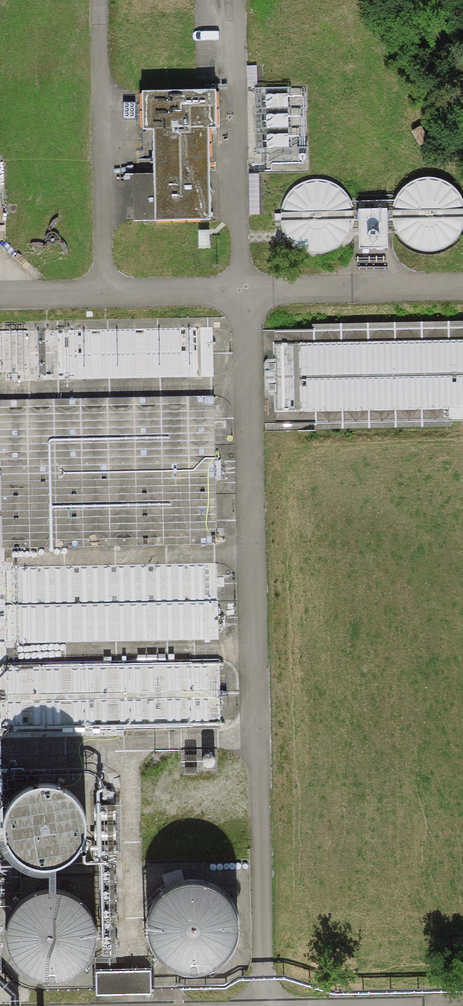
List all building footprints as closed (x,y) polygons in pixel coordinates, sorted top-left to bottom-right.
[(213,90),(141,92),(142,131),(151,131),(153,183),(130,183),(131,223),(207,221),(205,129),(214,129),(213,90)] [(462,250),(462,185),(404,185),(404,200),(289,201),(289,251),(363,251),(462,250)] [(0,332),(0,383),(218,376),(216,325),(0,332)] [(454,331),(456,378),(450,378),(451,393),(462,392),(462,330),(454,331)] [(0,403),(0,500),(2,554),(218,548),(214,397),(0,403)] [(219,564),(5,574),(9,653),(223,643),(219,564)] [(225,664),(9,669),(11,732),(226,727),(225,664)] [(33,868),(42,869),(54,868),(64,863),(73,857),(78,850),(84,837),(85,823),(83,812),(78,802),(70,793),(59,787),(46,784),(39,784),(28,786),(20,790),(9,800),(2,813),(0,821),(0,831),(2,842),(9,853),(17,861),(25,866),(33,868)] [(173,970),(181,973),(190,974),(202,972),(212,968),(220,962),(226,955),(232,942),(233,927),(231,917),(226,906),(217,898),(207,892),(194,888),(186,888),(175,891),(168,895),(156,905),(150,917),(148,927),(148,934),(150,946),(157,958),(165,965),(173,970)] [(26,976),(34,978),(44,979),(55,978),(66,973),(74,967),(80,960),(85,947),(87,933),(84,922),(79,912),(71,903),(60,897),(48,894),(40,894),(29,896),(21,900),(10,910),(3,923),(1,932),(1,940),(4,952),(10,963),(18,971),(26,976)] [(97,967),(98,990),(147,990),(147,967),(97,967)]
